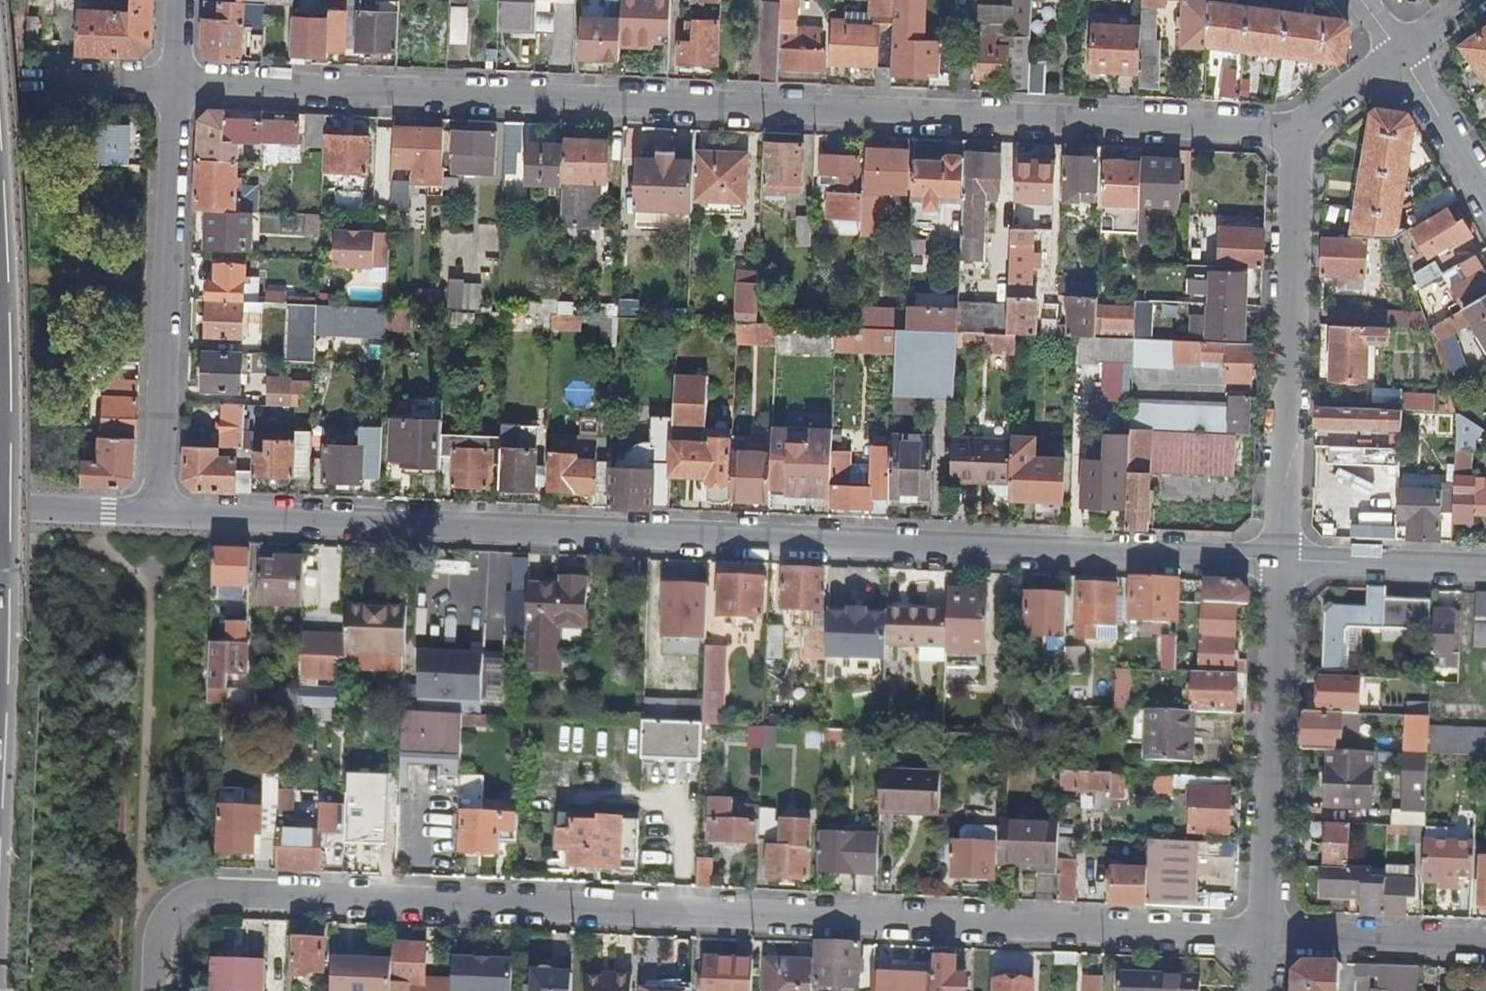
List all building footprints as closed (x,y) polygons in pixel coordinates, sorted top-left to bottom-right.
[(156,0),(133,0),(133,14),(120,13),(80,12),(80,57),(143,59),(154,48),(156,0)] [(120,13),(133,14),(133,0),(120,0),(120,7),(120,13)] [(331,20),(330,52),(347,53),(350,0),(332,0),(331,20)] [(502,29),(539,30),(540,0),(503,0),(502,29)] [(800,1),(785,0),(785,4),(783,54),(788,54),(787,69),(826,71),(827,51),(825,51),(825,31),(799,30),(800,1)] [(897,15),(897,0),(874,0),(874,15),(877,15),(877,19),(877,27),(854,27),(854,22),(833,21),(832,66),(880,68),(879,88),(894,88),(894,76),(897,15)] [(1034,2),(1034,0),(1017,0),(1016,37),(1033,38),(1034,2)] [(1144,28),(1142,73),(1141,88),(1162,89),(1163,40),(1158,39),(1159,6),(1167,6),(1167,0),(1145,0),(1144,28)] [(1185,47),(1207,48),(1208,2),(1209,0),(1187,0),(1185,47)] [(1347,21),(1208,2),(1207,48),(1206,73),(1219,74),(1220,47),(1341,65),(1346,61),(1350,25),(1347,21)] [(244,62),(246,4),(206,3),(204,50),(215,61),(244,62)] [(767,83),(782,84),(782,69),(783,54),(785,4),(772,4),(770,7),(767,83)] [(465,44),(467,7),(449,6),(447,44),(465,44)] [(359,52),(400,54),(402,14),(360,13),(359,52)] [(924,16),(897,15),(894,76),(931,77),(931,72),(941,72),(941,58),(922,57),(923,34),(924,16)] [(682,63),(722,65),(723,23),(707,23),(708,17),(694,17),(694,22),(691,22),(690,44),(682,44),(682,63)] [(329,58),(330,52),(331,20),(296,19),(294,64),(307,65),(307,58),(329,58)] [(606,66),(622,67),(623,20),(594,19),(594,28),(583,28),(582,60),(607,61),(606,66)] [(854,27),(877,27),(877,19),(854,19),(854,22),(854,27)] [(1095,72),(1142,73),(1144,28),(1096,26),(1095,72)] [(1485,81),(1485,30),(1462,48),(1485,81)] [(1009,93),(1031,94),(1032,63),(1033,38),(1016,37),(1004,37),(1004,48),(998,48),(998,37),(979,37),(977,79),(1010,81),(1009,93)] [(657,44),(656,79),(672,80),(673,44),(657,44)] [(1032,63),(1031,94),(1047,94),(1047,63),(1032,63)] [(263,149),(264,121),(264,113),(213,111),(201,121),(200,160),(239,163),(240,143),(258,144),(257,149),(263,149)] [(1397,230),(1415,125),(1410,116),(1377,111),(1372,115),(1354,239),(1397,240),(1412,231),(1397,230)] [(326,136),(327,116),(309,115),(307,147),(326,148),(326,136)] [(302,123),(264,121),(263,149),(268,149),(268,144),(301,146),(302,123)] [(506,152),(506,175),(516,175),(516,155),(515,155),(515,152),(522,152),(523,124),(508,123),(506,152)] [(90,130),(90,166),(130,166),(131,130),(90,130)] [(447,131),(397,130),(395,171),(417,172),(416,182),(431,183),(431,195),(444,196),(444,192),(445,179),(447,131)] [(496,178),(498,134),(456,132),(454,176),(496,178)] [(371,138),(326,136),(326,148),(324,192),(368,193),(371,138)] [(567,145),(566,186),(564,232),(600,232),(602,178),(609,178),(610,142),(567,141),(567,145)] [(530,185),(566,186),(567,145),(548,144),(548,145),(531,145),(530,185)] [(803,185),(805,146),(769,144),(767,184),(803,185)] [(885,145),(867,144),(865,176),(864,196),(864,216),(863,221),(863,236),(883,237),(885,192),(908,193),(910,153),(898,152),(898,147),(885,146),(885,145)] [(661,160),(641,160),(639,205),(638,205),(637,208),(639,208),(639,210),(694,212),(694,199),(696,162),(676,161),(677,153),(661,153),(661,160)] [(696,162),(694,199),(745,202),(747,156),(696,153),(696,162)] [(965,177),(964,198),(962,240),(984,240),(986,194),(1001,194),(1002,156),(968,155),(967,176),(965,177)] [(863,221),(864,216),(864,196),(859,195),(860,159),(825,158),(824,186),(833,186),(831,220),(863,221)] [(1099,160),(1067,158),(1065,202),(1097,204),(1099,160)] [(200,160),(198,210),(213,211),(250,213),(261,213),(261,202),(238,202),(238,184),(244,184),(244,178),(239,178),(239,163),(200,160)] [(1180,162),(1144,161),(1143,165),(1142,206),(1179,207),(1180,162)] [(942,197),(964,198),(965,177),(966,163),(916,162),(914,202),(927,203),(927,210),(941,211),(942,197)] [(1049,199),(1050,165),(1020,163),(1018,198),(1049,199)] [(1141,236),(1142,206),(1143,165),(1105,164),(1104,207),(1116,207),(1115,235),(1141,236)] [(459,179),(445,179),(444,192),(459,192),(459,179)] [(412,183),(395,182),(394,210),(411,210),(412,183)] [(273,189),(261,189),(261,202),(261,213),(273,213),(273,189)] [(798,229),(814,229),(815,201),(799,201),(798,229)] [(249,250),(250,213),(213,211),(212,249),(249,250)] [(1457,225),(1448,211),(1415,231),(1414,231),(1431,258),(1456,242),(1459,247),(1473,238),(1463,220),(1457,225)] [(1221,267),(1264,269),(1266,231),(1223,230),(1221,267)] [(391,268),(393,233),(338,231),(337,266),(391,268)] [(1013,231),(1010,306),(1009,334),(1019,335),(1036,336),(1037,316),(1030,316),(1031,302),(1033,270),(1041,270),(1042,256),(1033,256),(1034,232),(1013,231)] [(1397,240),(1354,239),(1325,237),(1323,276),(1341,276),(1348,276),(1348,290),(1366,290),(1367,247),(1400,248),(1397,240)] [(1479,254),(1475,257),(1461,265),(1442,276),(1458,304),(1447,311),(1452,318),(1465,310),(1485,298),(1485,274),(1484,272),(1485,271),(1485,265),(1479,254)] [(1415,275),(1420,290),(1442,276),(1436,263),(1415,275)] [(209,301),(246,303),(247,283),(252,284),(252,278),(247,278),(247,266),(218,265),(217,283),(210,283),(209,301)] [(270,284),(270,272),(260,272),(260,283),(270,284)] [(1247,307),(1249,275),(1214,273),(1214,283),(1191,282),(1190,294),(1194,294),(1194,305),(1210,306),(1247,307)] [(1348,290),(1348,276),(1341,276),(1340,289),(1348,290)] [(462,279),(449,279),(448,306),(479,307),(480,283),(462,282),(462,279)] [(740,314),(760,314),(761,279),(755,279),(755,285),(741,284),(740,314)] [(419,292),(390,291),(390,309),(414,310),(418,310),(419,292)] [(320,306),(320,300),(289,298),(289,293),(270,292),(269,304),(290,305),(320,306)] [(1098,338),(1100,308),(1100,298),(1072,297),(1070,337),(1080,338),(1098,338)] [(1465,310),(1452,318),(1431,331),(1445,375),(1466,368),(1455,335),(1474,324),(1485,344),(1485,298),(1465,310)] [(253,309),(253,303),(246,303),(209,301),(208,339),(245,340),(246,309),(253,309)] [(1154,303),(1138,302),(1138,310),(1136,340),(1152,341),(1154,303)] [(1010,306),(960,304),(959,311),(959,332),(963,333),(1009,334),(1010,306)] [(317,364),(318,336),(320,306),(290,305),(288,362),(294,363),(317,364)] [(318,336),(388,339),(389,329),(390,309),(320,306),(318,336)] [(1246,339),(1247,307),(1210,306),(1210,319),(1196,318),(1196,337),(1246,339)] [(1045,336),(1059,337),(1060,308),(1046,307),(1045,336)] [(959,311),(909,308),(909,311),(908,330),(958,332),(959,332),(959,311)] [(1138,310),(1100,308),(1098,338),(1136,340),(1138,310)] [(390,309),(389,329),(413,330),(414,310),(390,309)] [(909,311),(860,309),(859,328),(898,330),(908,330),(909,311)] [(1381,328),(1431,331),(1425,314),(1341,310),(1340,326),(1381,328)] [(554,315),(554,323),(583,325),(584,317),(561,316),(554,315)] [(583,325),(619,326),(619,318),(584,317),(583,325)] [(690,321),(680,320),(679,339),(677,376),(692,377),(695,321),(690,321)] [(583,325),(554,323),(554,332),(583,332),(583,325)] [(766,346),(766,324),(759,324),(739,323),(739,345),(766,346)] [(780,325),(766,324),(766,346),(779,346),(780,325)] [(811,326),(780,325),(779,346),(792,347),(792,339),(839,340),(839,327),(811,326)] [(1380,343),(1381,328),(1340,326),(1334,326),(1332,379),(1367,380),(1369,343),(1380,343)] [(839,327),(839,340),(838,351),(897,354),(898,330),(859,328),(839,327)] [(908,330),(898,330),(897,354),(896,390),(955,393),(958,332),(908,330)] [(1009,334),(963,333),(962,342),(987,343),(987,351),(1018,353),(1019,335),(1009,334)] [(1098,338),(1080,338),(1078,363),(1135,365),(1136,340),(1098,338)] [(1136,340),(1135,365),(1135,368),(1161,369),(1161,367),(1175,367),(1175,365),(1205,366),(1205,361),(1229,362),(1229,381),(1253,382),(1254,345),(1152,341),(1136,340)] [(243,392),(244,354),(207,352),(206,391),(243,392)] [(692,377),(677,376),(675,432),(673,476),(710,478),(709,483),(711,483),(711,500),(733,502),(733,499),(735,442),(735,431),(722,431),(722,433),(707,433),(709,377),(692,377)] [(295,380),(270,379),(269,406),(294,407),(295,380)] [(106,383),(105,438),(139,440),(140,384),(106,383)] [(1440,396),(1435,396),(1435,412),(1458,412),(1451,392),(1440,391),(1440,396)] [(1403,395),(1403,410),(1435,412),(1435,396),(1403,395)] [(1133,431),(1153,432),(1156,432),(1230,435),(1230,431),(1251,432),(1252,399),(1231,398),(1231,410),(1134,406),(1133,431)] [(226,405),(224,448),(257,449),(257,433),(251,433),(251,420),(247,420),(247,406),(226,405)] [(293,418),(294,407),(269,406),(269,417),(293,418)] [(1403,410),(1318,407),(1317,427),(1402,430),(1403,410)] [(1469,435),(1476,425),(1458,412),(1456,451),(1456,463),(1455,474),(1466,473),(1466,451),(1469,451),(1469,435)] [(393,473),(443,475),(444,435),(445,424),(395,422),(393,473)] [(505,439),(504,467),(503,489),(538,490),(540,426),(506,425),(505,439)] [(614,469),(612,509),(672,511),(673,476),(675,432),(655,431),(655,444),(654,470),(616,469),(614,469)] [(1133,431),(1131,464),(1129,509),(1129,530),(1149,531),(1153,432),(1133,431)] [(1238,435),(1230,435),(1156,432),(1154,471),(1237,474),(1238,435)] [(214,433),(188,433),(188,447),(213,448),(214,433)] [(444,435),(443,475),(442,485),(455,485),(455,487),(494,489),(495,466),(504,467),(505,439),(444,435)] [(1358,512),(1357,539),(1397,541),(1398,527),(1398,520),(1399,489),(1402,435),(1392,435),(1391,449),(1385,449),(1384,470),(1372,469),(1370,512),(1358,512)] [(597,492),(597,508),(612,509),(614,469),(614,463),(599,462),(600,439),(556,436),(554,491),(597,492)] [(126,489),(138,477),(139,440),(105,438),(102,438),(102,453),(95,453),(95,459),(102,459),(102,463),(87,463),(86,487),(126,489)] [(1014,438),(1014,441),(1012,483),(1012,497),(1012,500),(1064,502),(1066,460),(1036,459),(1037,439),(1014,438)] [(1014,441),(954,439),(952,481),(990,482),(1012,483),(1014,441)] [(256,477),(297,478),(298,463),(299,442),(280,441),(280,453),(257,453),(256,473),(256,477)] [(329,482),(364,483),(366,448),(354,448),(354,442),(335,441),(335,447),(330,447),(329,482)] [(733,499),(773,501),(774,467),(775,453),(755,452),(755,443),(735,442),(733,499)] [(616,469),(654,470),(655,444),(651,444),(642,446),(635,449),(630,454),(626,458),(621,456),(616,469)] [(220,458),(220,448),(213,448),(188,447),(186,481),(197,491),(255,494),(256,477),(256,473),(238,472),(239,458),(220,458)] [(1364,466),(1364,448),(1333,447),(1332,465),(1364,466)] [(852,455),(834,455),(832,500),(832,508),(872,510),(873,498),(892,499),(894,449),(876,448),(874,480),(874,490),(851,489),(851,479),(852,455)] [(934,450),(894,449),(892,499),(892,505),(932,507),(934,450)] [(1085,508),(1129,509),(1131,464),(1086,462),(1085,508)] [(313,463),(298,463),(297,478),(313,479),(313,463)] [(1485,483),(1485,479),(1455,477),(1455,485),(1454,514),(1453,524),(1475,524),(1475,515),(1485,516),(1485,483)] [(874,480),(851,479),(851,489),(874,490),(874,480)] [(1012,497),(1012,483),(990,482),(990,491),(994,496),(1012,497)] [(1409,528),(1409,542),(1441,543),(1442,514),(1454,514),(1455,485),(1442,484),(1442,491),(1399,489),(1398,520),(1409,521),(1409,528)] [(250,588),(251,554),(215,552),(213,600),(226,600),(226,587),(250,588)] [(284,559),(284,565),(260,564),(259,605),(302,607),(304,560),(284,559)] [(823,613),(825,573),(785,572),(783,612),(823,613)] [(587,577),(562,576),(562,585),(545,584),(544,590),(529,589),(526,673),(561,675),(562,655),(559,655),(560,627),(587,628),(589,589),(587,589),(587,577)] [(764,621),(766,582),(722,579),(720,619),(727,619),(738,620),(764,621)] [(1133,580),(1132,628),(1137,628),(1137,624),(1178,625),(1179,605),(1180,582),(1133,580)] [(1250,596),(1239,584),(1207,583),(1206,606),(1236,607),(1249,607),(1250,596)] [(657,586),(659,652),(703,651),(702,585),(657,586)] [(1096,641),(1097,631),(1100,631),(1100,627),(1116,628),(1118,588),(1080,586),(1079,641),(1096,641)] [(1344,629),(1382,631),(1383,590),(1367,589),(1367,610),(1335,608),(1325,615),(1323,672),(1346,673),(1347,651),(1343,646),(1344,629)] [(1473,648),(1485,648),(1485,595),(1475,594),(1473,648)] [(1027,638),(1068,639),(1069,599),(1029,597),(1027,638)] [(950,598),(949,613),(948,651),(948,654),(986,655),(988,600),(967,599),(950,598)] [(1429,613),(1429,604),(1385,601),(1384,621),(1428,622),(1429,613)] [(1204,606),(1202,674),(1247,676),(1247,663),(1235,663),(1236,607),(1206,606),(1204,606)] [(408,609),(387,609),(387,612),(369,611),(369,608),(348,607),(347,637),(346,657),(407,660),(408,609)] [(949,613),(889,610),(889,612),(889,618),(888,648),(922,650),(921,664),(947,665),(948,654),(948,651),(949,613)] [(849,616),(829,615),(828,622),(827,660),(887,662),(888,648),(889,618),(867,617),(867,612),(850,611),(849,616)] [(1432,614),(1430,668),(1457,669),(1459,614),(1432,614)] [(228,645),(229,646),(247,646),(248,619),(229,618),(228,645)] [(827,660),(828,622),(822,622),(822,631),(813,631),(813,644),(809,644),(809,661),(827,661),(827,660)] [(785,629),(768,629),(767,660),(784,661),(785,629)] [(336,659),(346,659),(346,657),(347,637),(301,636),(300,678),(335,679),(336,659)] [(1177,674),(1177,649),(1178,639),(1166,639),(1164,673),(1177,674)] [(228,645),(212,645),(211,653),(228,654),(229,646),(228,645)] [(228,654),(211,653),(210,689),(221,690),(222,674),(246,676),(247,646),(229,646),(228,654)] [(1177,649),(1177,674),(1190,674),(1191,649),(1177,649)] [(1086,650),(1068,650),(1067,677),(1085,677),(1086,650)] [(726,651),(707,651),(705,704),(704,726),(723,727),(726,651)] [(692,658),(661,657),(661,665),(660,683),(660,693),(691,694),(692,658)] [(420,681),(419,699),(465,701),(465,700),(483,701),(484,672),(467,672),(466,683),(450,682),(450,677),(449,677),(449,671),(434,670),(434,681),(420,681)] [(1247,676),(1202,674),(1195,674),(1194,714),(1235,715),(1235,693),(1246,694),(1247,676)] [(1318,714),(1357,716),(1359,679),(1320,677),(1318,714)] [(299,683),(299,692),(298,709),(304,709),(310,709),(311,684),(299,683)] [(221,706),(221,690),(210,689),(210,705),(221,706)] [(255,707),(260,707),(283,708),(298,709),(299,692),(256,690),(255,707)] [(688,703),(645,701),(644,724),(687,725),(688,703)] [(704,726),(705,704),(688,703),(687,725),(704,726)] [(1087,703),(1087,710),(1116,711),(1116,704),(1087,703)] [(1408,705),(1407,718),(1429,719),(1429,706),(1408,705)] [(260,707),(255,707),(223,706),(223,715),(259,717),(260,707)] [(283,708),(283,718),(303,719),(304,709),(298,709),(283,708)] [(1189,746),(1190,714),(1148,712),(1146,762),(1192,763),(1193,746),(1189,746)] [(1334,740),(1356,741),(1357,716),(1318,714),(1303,713),(1302,750),(1333,752),(1334,740)] [(464,716),(405,714),(402,771),(410,771),(411,754),(444,755),(444,776),(462,777),(464,727),(464,716)] [(464,716),(464,727),(490,728),(490,717),(464,716)] [(945,719),(936,718),(935,736),(945,736),(945,719)] [(1428,730),(1429,719),(1407,718),(1405,755),(1427,756),(1428,730)] [(1005,734),(1014,735),(1015,719),(1005,719),(1005,734)] [(643,761),(703,763),(704,726),(687,725),(644,724),(643,761)] [(754,728),(753,748),(764,749),(765,729),(754,728)] [(776,749),(776,729),(765,729),(764,749),(776,749)] [(1428,730),(1427,756),(1477,758),(1485,759),(1485,733),(1428,730)] [(851,732),(824,731),(824,743),(851,744),(851,732)] [(821,750),(821,735),(810,735),(810,750),(821,750)] [(1333,752),(1355,753),(1356,741),(1334,740),(1333,752)] [(1355,753),(1333,752),(1330,806),(1374,808),(1376,754),(1355,753)] [(1419,809),(1418,828),(1424,828),(1427,756),(1405,755),(1403,795),(1411,795),(1411,808),(1419,809)] [(943,776),(883,774),(881,814),(942,815),(943,776)] [(1097,815),(1111,816),(1112,791),(1113,776),(1063,774),(1062,792),(1098,794),(1097,815)] [(1113,776),(1112,791),(1151,793),(1151,777),(1113,776)] [(485,779),(462,777),(460,814),(466,814),(464,853),(464,854),(501,855),(501,842),(502,833),(512,833),(512,817),(484,815),(485,779)] [(1153,778),(1152,794),(1170,796),(1172,779),(1153,778)] [(1229,836),(1231,780),(1197,779),(1197,790),(1194,790),(1192,835),(1229,836)] [(742,809),(742,816),(735,816),(735,803),(713,802),(711,843),(761,845),(761,842),(762,811),(762,810),(742,809)] [(280,809),(279,819),(291,820),(291,805),(280,805),(280,809)] [(279,834),(277,871),(322,873),(322,848),(333,848),(333,835),(346,836),(347,807),(323,806),(322,834),(290,834),(279,834)] [(346,844),(398,846),(400,809),(347,807),(346,836),(346,844)] [(264,809),(263,816),(219,814),(218,854),(254,855),(256,833),(262,833),(263,831),(279,832),(279,819),(280,809),(264,809)] [(762,811),(761,842),(773,842),(773,849),(770,849),(769,881),(810,881),(811,825),(778,823),(778,812),(762,811)] [(1394,827),(1409,828),(1409,815),(1394,814),(1394,827)] [(279,832),(279,834),(290,834),(291,820),(279,819),(279,832)] [(572,853),(571,869),(639,872),(640,822),(600,820),(599,826),(573,825),(573,835),(562,834),(562,853),(572,853)] [(1059,876),(1059,862),(1061,826),(1001,824),(1001,831),(1001,846),(999,874),(1059,876)] [(1325,824),(1325,869),(1348,871),(1349,833),(1349,825),(1325,824)] [(1386,827),(1349,825),(1349,833),(1386,835),(1386,827)] [(963,833),(962,844),(996,846),(1001,846),(1001,831),(968,829),(963,833)] [(512,842),(512,833),(502,833),(501,842),(512,842)] [(880,876),(881,838),(821,835),(819,874),(880,876)] [(1150,843),(1149,872),(1148,907),(1198,909),(1200,845),(1150,843)] [(1424,843),(1422,884),(1438,885),(1438,879),(1456,880),(1471,881),(1473,845),(1424,843)] [(955,844),(955,879),(994,881),(996,846),(962,844),(955,844)] [(699,860),(698,889),(714,889),(714,861),(699,860)] [(1058,904),(1075,904),(1077,863),(1059,862),(1059,876),(1058,904)] [(1325,869),(1314,868),(1313,896),(1362,898),(1361,916),(1383,917),(1384,882),(1355,880),(1355,871),(1348,871),(1325,869)] [(1115,871),(1115,876),(1109,876),(1108,889),(1114,890),(1113,906),(1148,907),(1149,872),(1115,871)] [(1438,889),(1456,890),(1456,880),(1438,879),(1438,885),(1438,889)] [(1415,884),(1384,882),(1383,917),(1405,918),(1405,900),(1414,900),(1415,884)] [(1204,907),(1223,909),(1224,895),(1204,894),(1204,907)] [(323,974),(325,942),(295,940),(293,978),(311,979),(311,973),(323,974)] [(859,989),(860,946),(818,944),(817,988),(859,989)] [(394,945),(392,990),(452,990),(453,982),(426,981),(428,946),(394,945)] [(933,990),(966,990),(967,977),(956,977),(957,950),(935,949),(934,967),(933,990)] [(454,958),(453,982),(452,990),(513,990),(514,961),(491,960),(476,959),(454,958)] [(708,959),(706,990),(753,990),(755,961),(708,959)] [(765,990),(814,990),(815,964),(767,961),(765,990)] [(266,965),(213,963),(212,990),(265,990),(266,965)] [(1339,965),(1305,963),(1293,975),(1293,990),(1338,990),(1339,965)] [(934,967),(911,966),(911,977),(874,975),(873,990),(933,990),(934,967)] [(1354,966),(1354,977),(1378,977),(1377,990),(1417,990),(1418,969),(1354,966)] [(574,975),(536,973),(535,985),(535,990),(573,990),(574,975)] [(589,990),(633,990),(633,975),(615,974),(615,979),(590,978),(589,990)] [(1201,979),(1119,977),(1119,990),(1201,990),(1201,979)] [(1104,979),(1088,978),(1087,990),(1104,990),(1104,979)] [(1016,983),(996,982),(995,990),(1033,990),(1034,984),(1030,980),(1016,980),(1016,983)]
